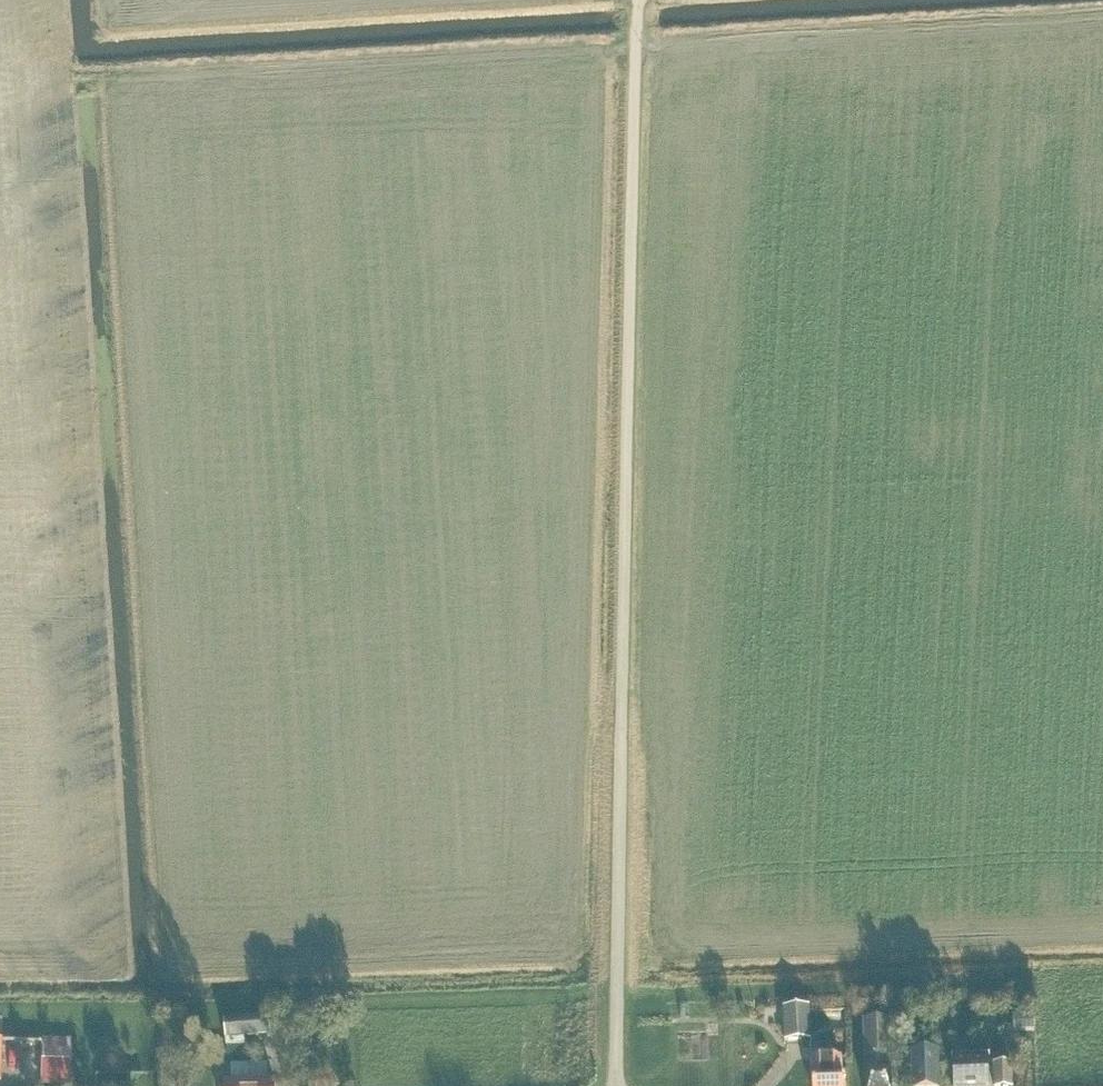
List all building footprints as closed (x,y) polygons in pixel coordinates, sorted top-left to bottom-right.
[(811,1041),(809,1007),(782,1008),(783,1043),(811,1041)] [(269,1016),(270,1034),(277,1033),(275,1015),(269,1016)] [(225,1039),(225,1040),(253,1038),(270,1036),(270,1034),(269,1016),(223,1020),(225,1039)] [(1013,1033),(1033,1032),(1032,1018),(1012,1019),(1013,1033)] [(186,1026),(176,1027),(178,1039),(188,1037),(197,1039),(205,1034),(204,1023),(195,1021),(186,1026)] [(888,1021),(863,1022),(865,1085),(890,1085),(888,1021)] [(40,1085),(70,1085),(71,1050),(42,1049),(41,1076),(40,1085)] [(911,1085),(938,1085),(938,1054),(910,1054),(911,1085)] [(841,1059),(810,1061),(812,1085),(842,1085),(841,1059)] [(987,1059),(952,1060),(952,1085),(988,1085),(987,1059)] [(274,1082),(266,1082),(266,1065),(231,1066),(231,1083),(223,1083),(223,1085),(274,1085),(274,1082)] [(1010,1067),(992,1067),(993,1085),(1011,1085),(1010,1067)]
